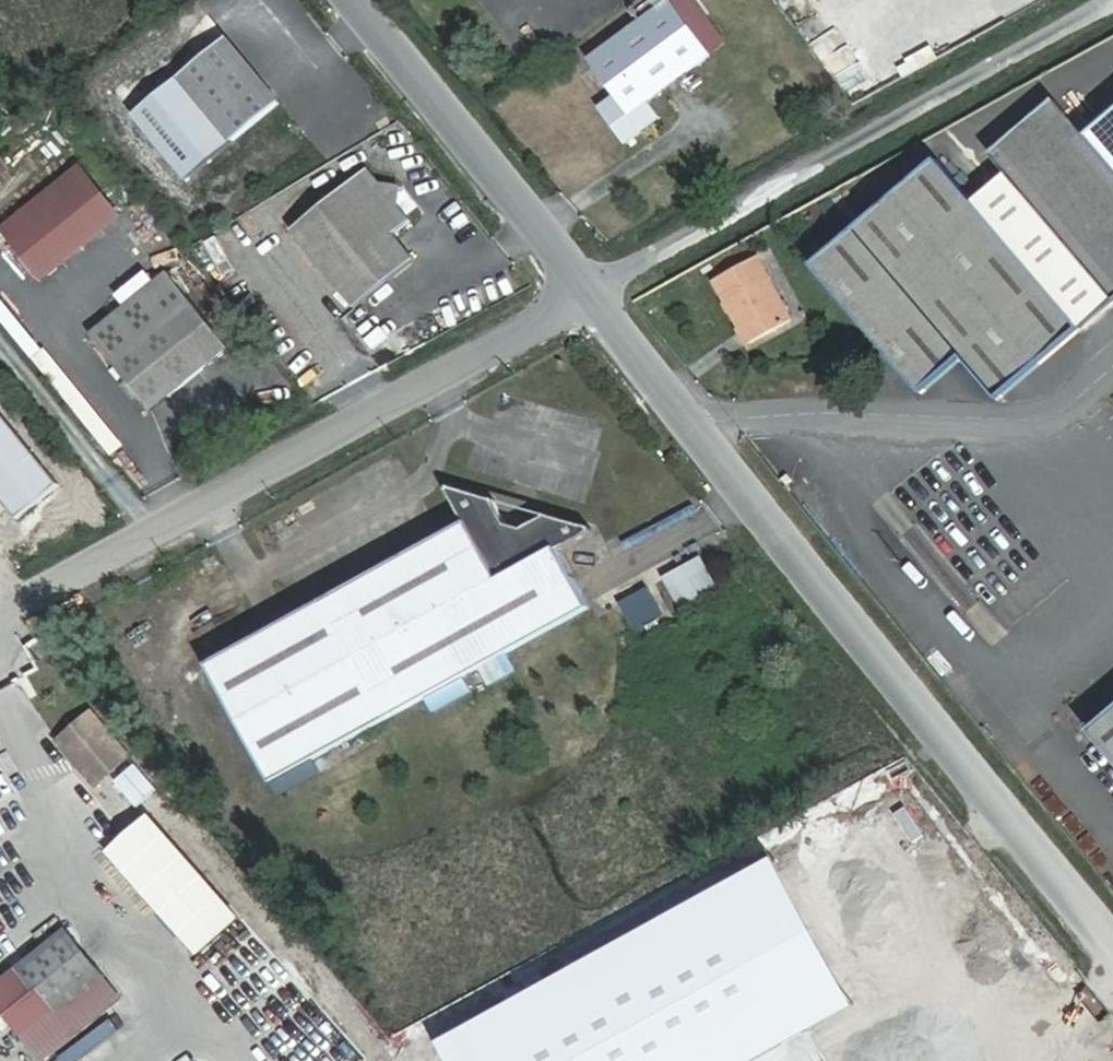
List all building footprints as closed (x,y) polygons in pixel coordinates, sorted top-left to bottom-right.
[(720,42),(689,0),(667,0),(601,49),(627,84),(611,95),(637,131),(672,105),(659,87),(719,43),(720,42)] [(252,128),(297,93),(248,30),(203,65),(252,128)] [(1050,96),(989,150),(1112,288),(1112,168),(1050,96)] [(1094,146),(1112,168),(1112,129),(1094,146)] [(26,161),(10,137),(0,143),(0,177),(26,161)] [(1010,387),(1093,314),(948,149),(824,257),(933,382),(974,346),(1010,387)] [(414,226),(432,213),(386,153),(306,216),(370,297),(431,248),(414,226)] [(24,216),(64,268),(141,207),(101,156),(24,216)] [(720,278),(754,340),(804,312),(770,250),(720,278)] [(245,341),(185,264),(111,321),(172,398),(245,341)] [(461,510),(201,645),(266,771),(582,605),(544,534),(580,515),(441,471),(461,510)] [(662,575),(682,614),(722,595),(703,555),(662,575)] [(629,627),(661,617),(652,588),(620,598),(629,627)] [(1112,766),(1112,692),(1076,723),(1112,766)] [(101,775),(130,750),(94,709),(65,734),(101,775)] [(232,917),(145,818),(107,852),(194,950),(232,917)] [(439,1043),(449,1060),(757,1060),(856,1006),(774,858),(439,1043)] [(62,933),(0,982),(0,1004),(41,1057),(114,1000),(62,933)] [(2,1035),(13,1027),(0,1011),(0,1033),(2,1035)] [(1000,1040),(1021,1060),(1040,1060),(1010,1031),(1000,1040)]
